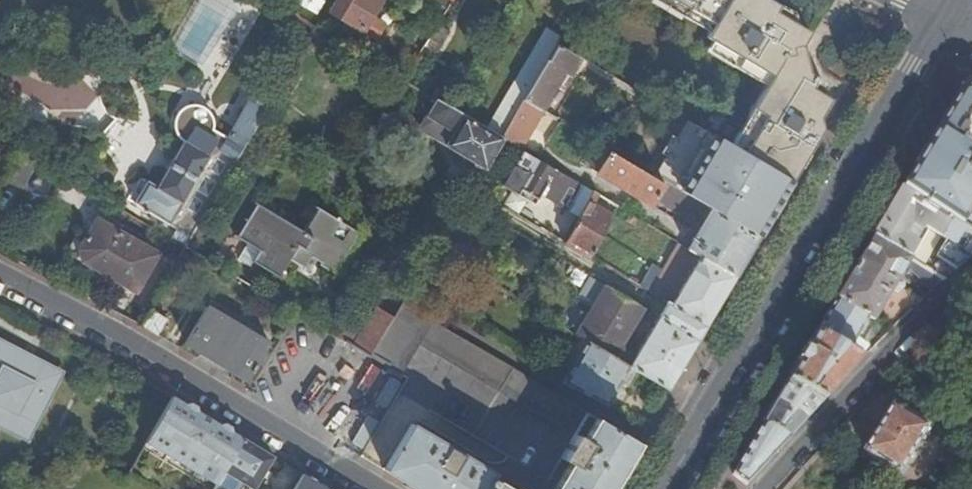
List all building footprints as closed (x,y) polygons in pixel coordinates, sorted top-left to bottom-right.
[(331,12),(361,32),(380,0),(339,0),(331,12)] [(443,11),(449,0),(425,0),(443,11)] [(706,0),(688,0),(716,15),(720,8),(706,0)] [(819,132),(818,116),(828,100),(808,89),(815,77),(804,72),(799,45),(806,34),(769,14),(774,7),(763,0),(706,0),(720,8),(716,15),(712,23),(718,27),(780,64),(776,71),(746,123),(752,127),(744,139),(738,135),(732,147),(790,182),(819,132)] [(559,44),(562,37),(547,27),(517,77),(534,86),(559,44)] [(713,34),(776,71),(780,64),(718,27),(713,34)] [(580,57),(559,44),(534,86),(528,95),(525,100),(541,110),(556,85),(562,88),(580,57)] [(43,63),(35,47),(19,55),(28,71),(43,63)] [(967,83),(943,120),(971,137),(971,82),(967,83)] [(502,110),(514,119),(525,100),(528,95),(515,88),(502,110)] [(518,149),(541,110),(525,100),(514,119),(503,139),(518,149)] [(186,145),(188,146),(162,188),(152,183),(139,205),(178,230),(191,238),(199,225),(211,204),(228,175),(247,142),(267,109),(253,101),(229,140),(216,132),(216,130),(216,127),(216,125),(216,123),(215,120),(215,118),(213,116),(212,114),(211,112),(209,111),(207,109),(205,108),(203,107),(201,107),(198,106),(196,106),(194,106),(191,107),(189,107),(187,108),(185,109),(183,111),(181,112),(180,114),(178,116),(177,118),(176,120),(176,123),(175,125),(175,127),(176,130),(176,132),(177,134),(178,136),(179,138),(181,140),(182,142),(184,143),(186,145)] [(449,107),(437,101),(429,113),(437,117),(434,123),(452,133),(445,146),(485,169),(503,139),(485,129),(449,107)] [(943,120),(904,188),(971,233),(971,137),(943,120)] [(746,123),(738,135),(744,139),(752,127),(746,123)] [(732,147),(709,134),(677,190),(756,238),(790,182),(732,147)] [(733,277),(756,238),(677,190),(609,150),(596,172),(648,203),(653,196),(692,220),(695,216),(702,220),(694,235),(689,233),(685,238),(690,241),(686,249),(698,256),(733,277)] [(21,151),(5,179),(20,186),(35,159),(21,151)] [(570,211),(579,217),(593,193),(567,178),(523,152),(503,185),(517,194),(521,189),(538,200),(541,195),(569,212),(570,211)] [(904,188),(874,237),(911,260),(919,247),(913,242),(922,228),(944,242),(935,255),(955,270),(971,255),(971,233),(904,188)] [(617,208),(593,193),(579,217),(564,242),(589,258),(617,208)] [(302,232),(256,203),(236,239),(248,246),(260,254),(254,264),(277,279),(289,259),(304,267),(308,259),(329,273),(354,231),(316,208),(302,232)] [(99,219),(80,249),(86,262),(137,290),(159,253),(99,219)] [(911,260),(874,237),(837,300),(867,318),(872,321),(874,317),(891,289),(896,292),(901,284),(896,280),(903,271),(910,276),(908,279),(930,294),(944,281),(911,260)] [(657,278),(648,292),(666,303),(704,326),(733,277),(698,256),(686,249),(677,244),(662,269),(657,278)] [(260,254),(248,246),(239,261),(251,269),(254,264),(260,254)] [(657,278),(662,269),(657,266),(652,275),(657,278)] [(667,389),(696,339),(658,317),(635,353),(619,343),(641,307),(606,285),(575,335),(585,342),(626,366),(667,389)] [(351,349),(367,359),(374,350),(401,305),(383,294),(367,322),(352,348),(351,349)] [(867,318),(837,300),(817,334),(844,352),(867,318)] [(696,339),(704,326),(666,303),(658,317),(696,339)] [(556,428),(570,405),(401,305),(374,350),(367,359),(394,375),(414,343),(556,428)] [(138,325),(156,336),(166,320),(147,309),(138,325)] [(205,309),(184,344),(246,383),(269,347),(205,309)] [(352,348),(367,322),(351,313),(337,339),(352,348)] [(872,321),(867,318),(844,352),(853,357),(859,343),(872,321)] [(844,352),(817,334),(789,381),(823,403),(860,364),(853,357),(844,352)] [(31,427),(59,379),(54,375),(57,369),(37,357),(36,360),(19,350),(20,347),(0,336),(0,412),(31,427)] [(605,406),(626,366),(585,342),(566,383),(564,387),(605,406)] [(859,343),(853,357),(860,364),(871,352),(859,343)] [(823,403),(789,381),(763,424),(788,439),(823,403)] [(185,406),(171,398),(144,443),(158,452),(185,406)] [(217,426),(185,406),(158,452),(216,486),(223,473),(242,440),(229,432),(222,442),(212,437),(217,426)] [(902,472),(929,426),(893,406),(867,452),(902,472)] [(31,427),(0,412),(0,428),(23,442),(31,427)] [(634,443),(588,416),(562,460),(568,464),(553,488),(607,488),(634,443)] [(488,481),(492,473),(410,424),(382,471),(412,488),(501,488),(488,481)] [(788,439),(763,424),(732,475),(746,485),(788,439)] [(229,432),(217,426),(212,437),(222,442),(229,432)] [(242,440),(223,473),(224,474),(241,484),(249,488),(253,488),(271,457),(242,440)] [(224,474),(216,486),(222,488),(249,488),(241,484),(224,474)] [(302,475),(293,488),(325,488),(302,475)]
